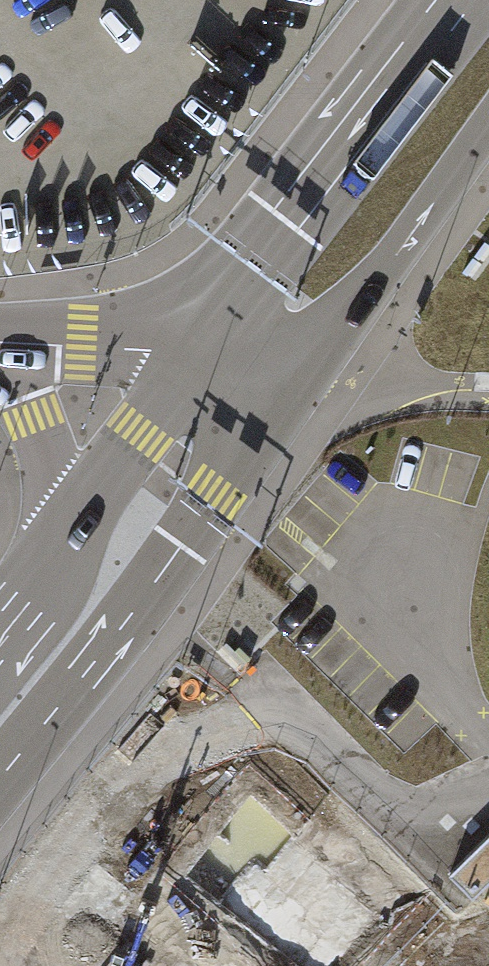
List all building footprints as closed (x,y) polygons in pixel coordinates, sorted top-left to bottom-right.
[(287,965),(346,965),(400,912),(250,760),(165,843),(287,965)] [(488,882),(488,822),(454,859),(484,888),(488,882)]
